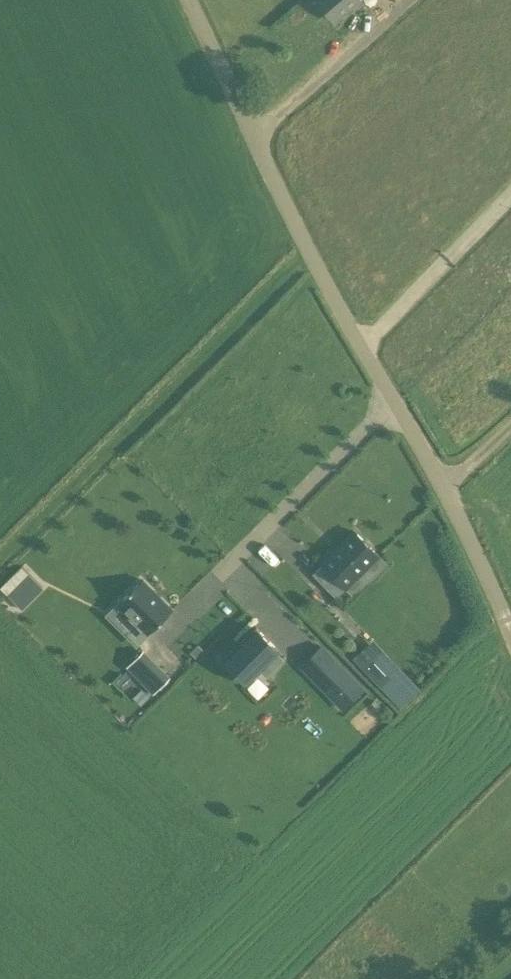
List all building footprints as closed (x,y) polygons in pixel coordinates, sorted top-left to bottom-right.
[(334,22),(346,12),(348,14),(362,3),(359,0),(316,0),(334,22)] [(392,545),(366,516),(332,550),(359,580),(392,545)] [(112,557),(79,588),(118,629),(150,597),(112,557)] [(41,586),(19,564),(0,583),(0,588),(20,608),(41,586)] [(283,653),(258,626),(215,663),(242,693),(283,653)] [(364,674),(380,689),(396,672),(381,657),(364,674)] [(337,660),(315,682),(331,698),(342,687),(353,699),(364,689),(337,660)] [(164,671),(150,685),(159,694),(173,679),(164,671)]
